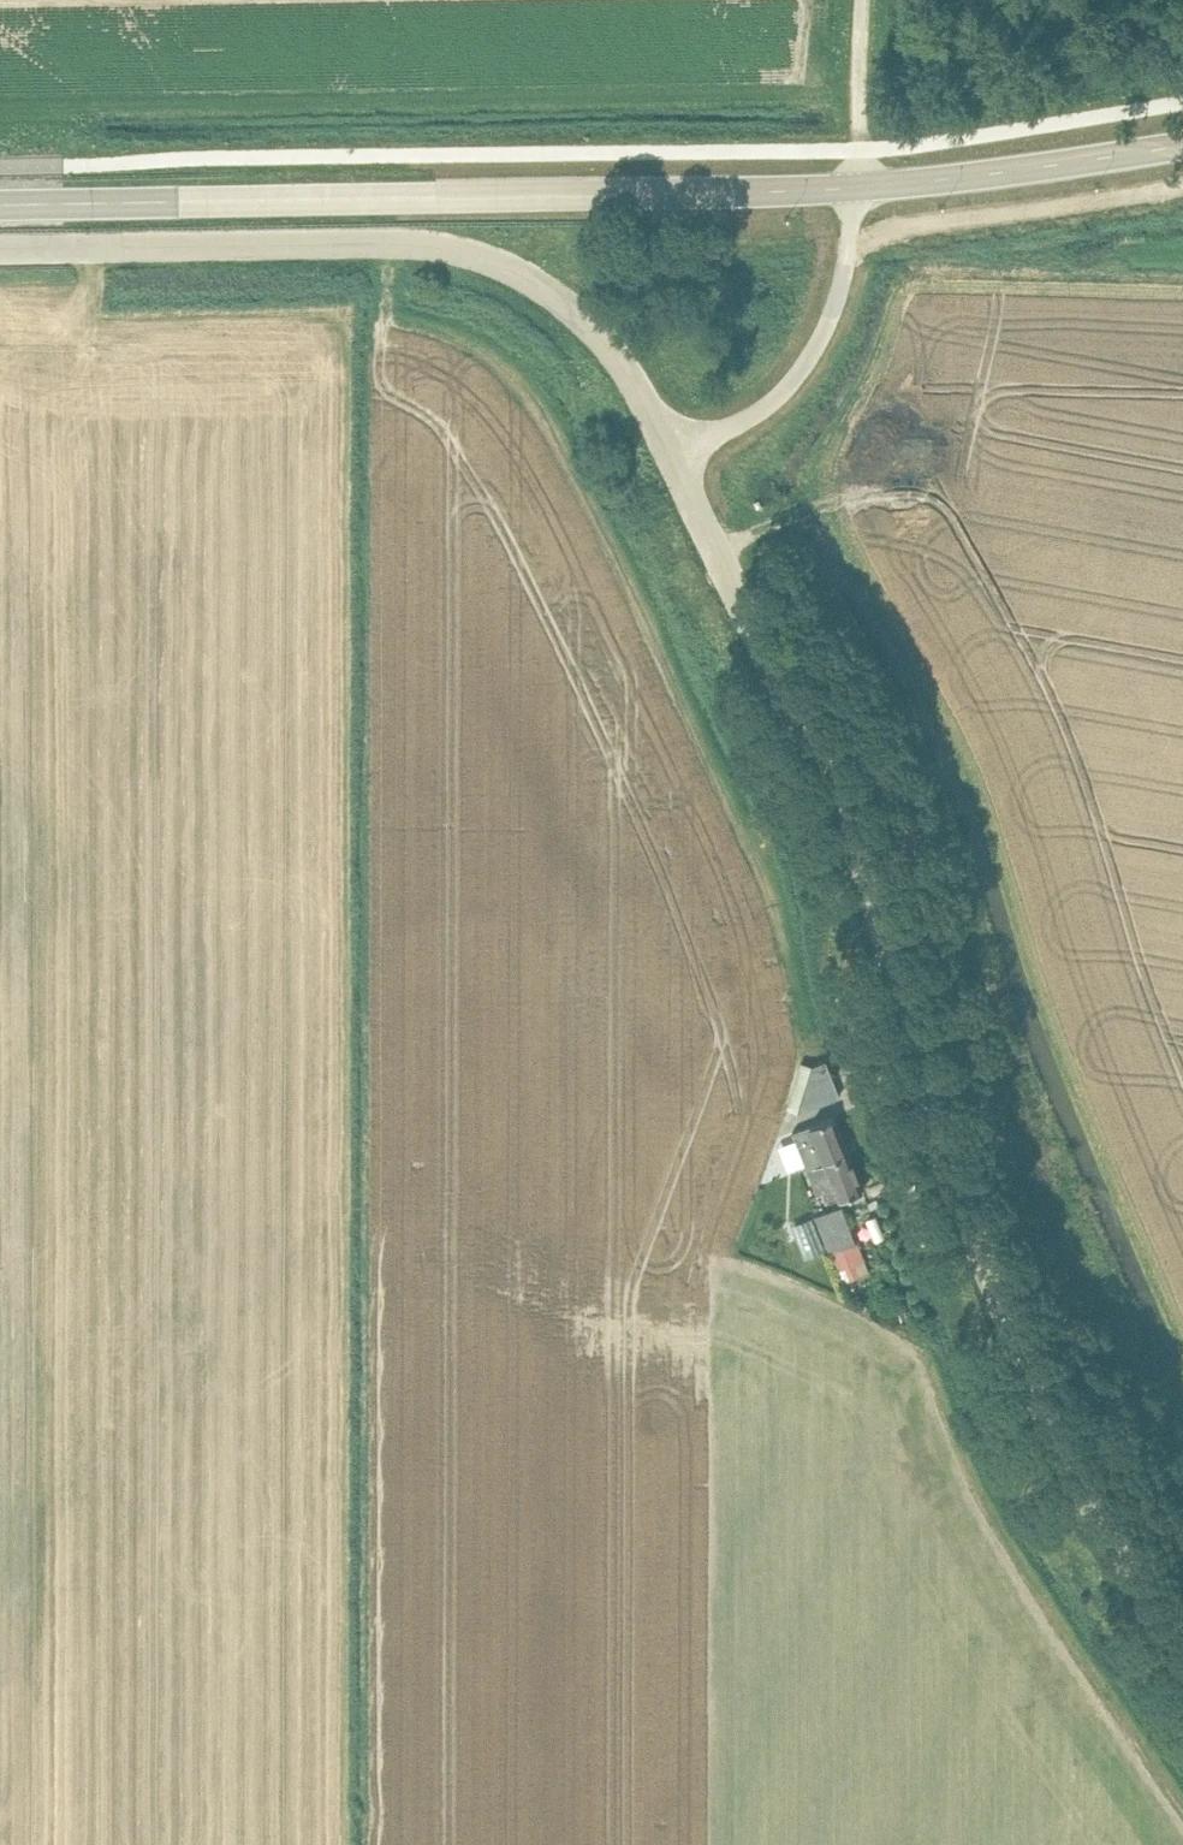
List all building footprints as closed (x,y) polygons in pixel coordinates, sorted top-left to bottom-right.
[(839,1096),(825,1060),(813,1065),(800,1061),(786,1108),(799,1112),(839,1096)] [(806,1165),(847,1149),(834,1116),(793,1132),(806,1165)] [(827,1203),(862,1189),(847,1149),(806,1165),(807,1168),(817,1193),(823,1191),(827,1203)] [(834,1266),(860,1256),(854,1243),(856,1242),(842,1205),(815,1215),(834,1266)]
